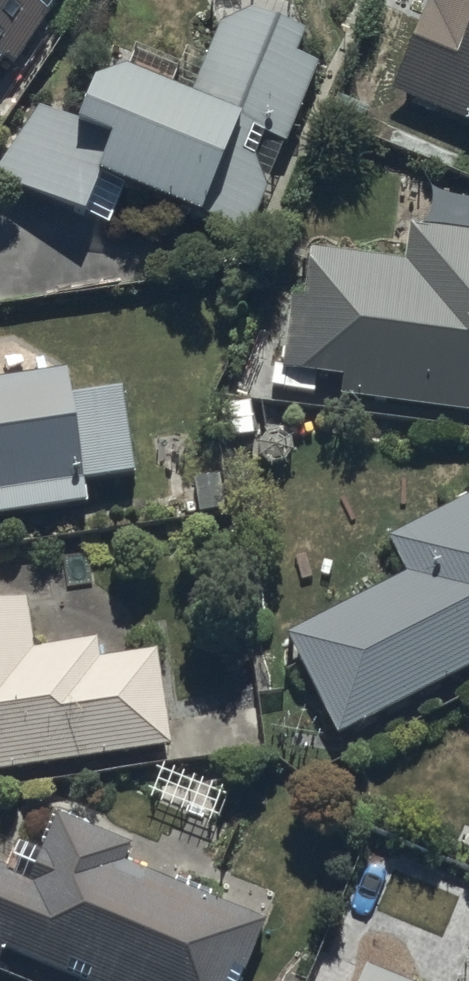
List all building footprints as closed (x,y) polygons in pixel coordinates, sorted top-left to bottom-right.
[(62,0),(0,0),(0,89),(62,0)] [(398,81),(468,109),(468,0),(430,0),(398,81)] [(0,152),(0,174),(113,222),(131,178),(249,230),(270,183),(255,143),(263,127),(287,138),(319,59),(296,47),(305,25),(255,4),(218,20),(194,89),(127,61),(96,69),(80,114),(37,100),(0,152)] [(340,387),(468,405),(468,192),(419,186),(405,254),(310,241),(303,290),(290,289),(281,357),(273,355),(269,382),(316,388),(319,365),(343,368),(340,387)] [(88,499),(85,478),(133,472),(121,385),(73,391),(70,369),(0,378),(0,511),(88,499)] [(335,726),(468,659),(468,491),(389,529),(407,566),(286,626),(335,726)] [(27,588),(0,592),(0,765),(170,740),(156,647),(108,655),(105,635),(35,645),(27,588)] [(8,962),(16,944),(102,980),(232,980),(263,910),(131,853),(138,836),(59,802),(30,869),(0,856),(0,959),(8,962)] [(355,980),(424,980),(364,958),(355,980)]
